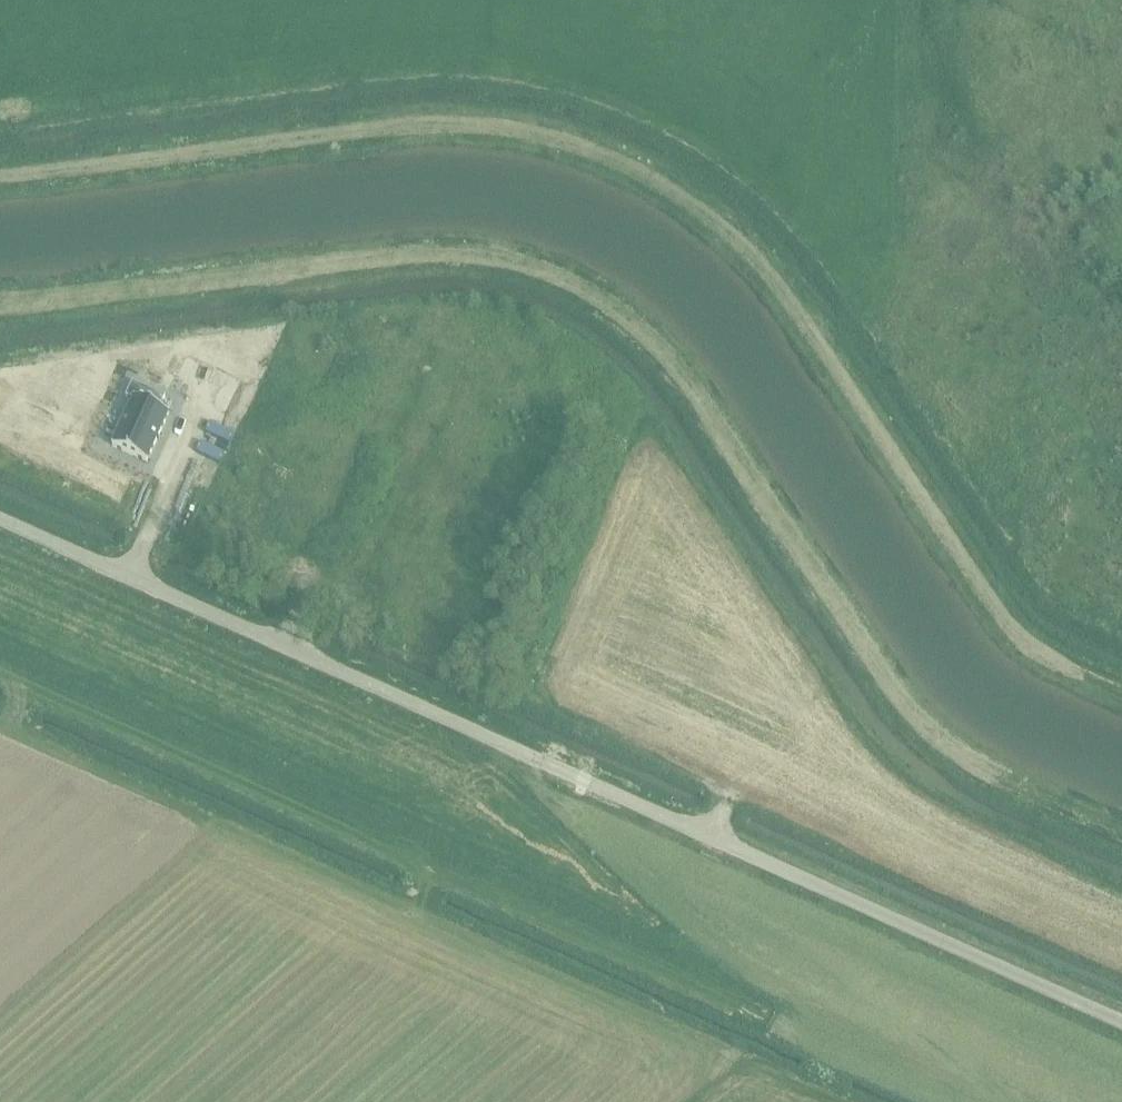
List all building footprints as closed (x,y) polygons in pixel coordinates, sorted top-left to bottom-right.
[(133,400),(112,446),(147,462),(169,413),(160,409),(165,397),(132,382),(126,397),(133,400)]
